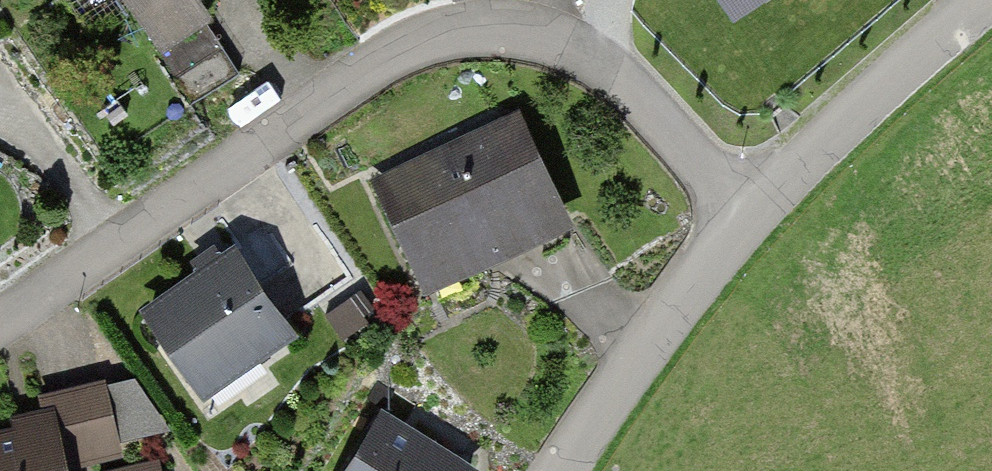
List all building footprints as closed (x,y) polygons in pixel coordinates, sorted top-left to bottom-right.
[(156,27),(194,0),(137,0),(156,27)] [(741,17),(767,0),(730,0),(741,17)] [(201,18),(157,50),(192,100),(237,68),(201,18)] [(520,98),(370,172),(423,279),(573,205),(520,98)] [(237,231),(139,301),(196,381),(294,311),(237,231)] [(349,290),(325,306),(345,336),(370,319),(349,290)] [(379,397),(338,463),(352,470),(468,470),(477,456),(379,397)] [(0,414),(0,470),(71,470),(55,402),(0,414)] [(102,470),(169,470),(166,455),(101,464),(102,470)]
